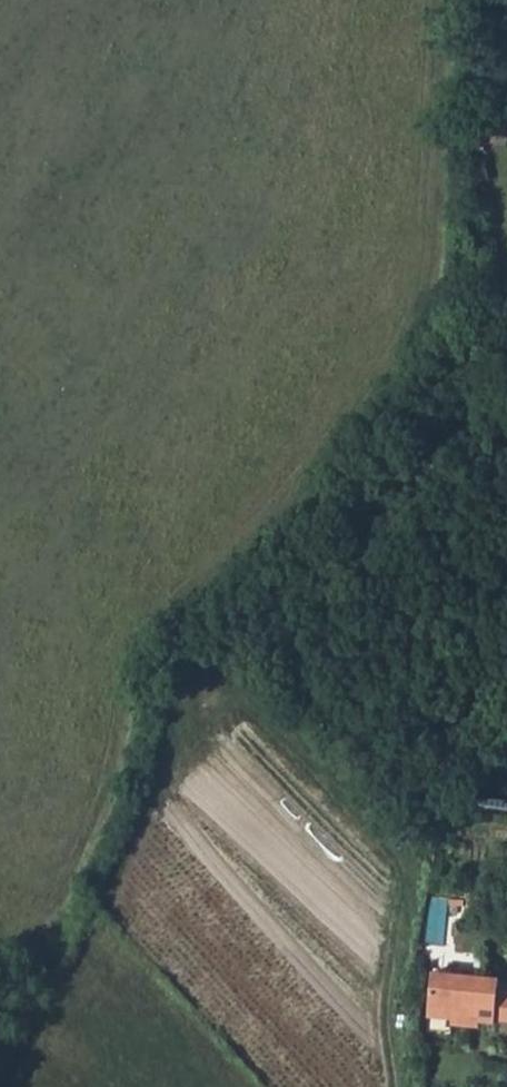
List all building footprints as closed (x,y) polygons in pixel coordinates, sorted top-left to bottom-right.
[(495,977),(461,975),(424,973),(420,1021),(446,1022),(446,1029),(455,1030),(474,1030),(475,1023),(492,1024),(492,1021),(494,995),(495,977)] [(492,1021),(506,1022),(506,996),(494,995),(492,1021)]
